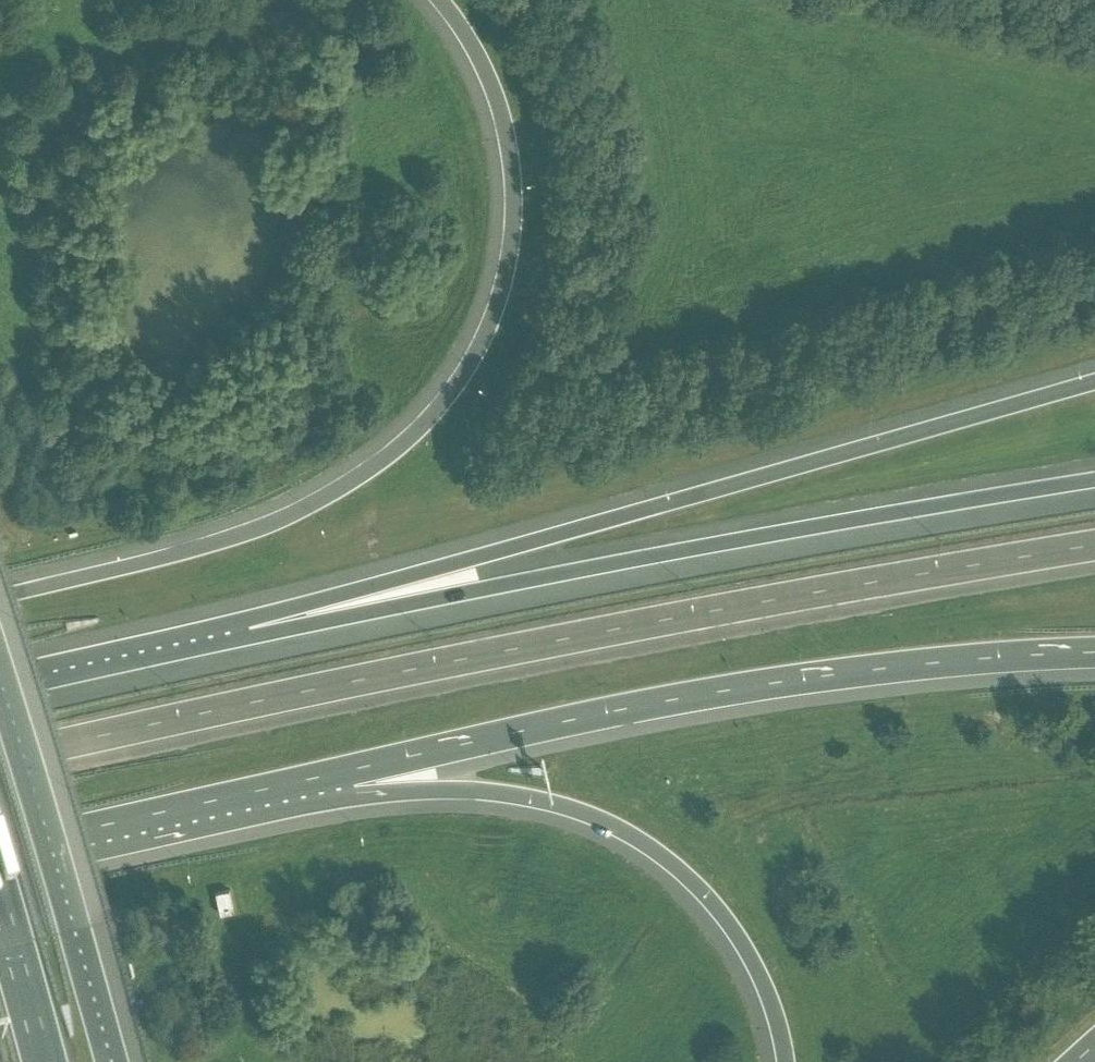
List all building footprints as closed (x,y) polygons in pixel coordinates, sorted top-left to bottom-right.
[(215,892),(220,914),(234,910),(229,888),(215,892)]
